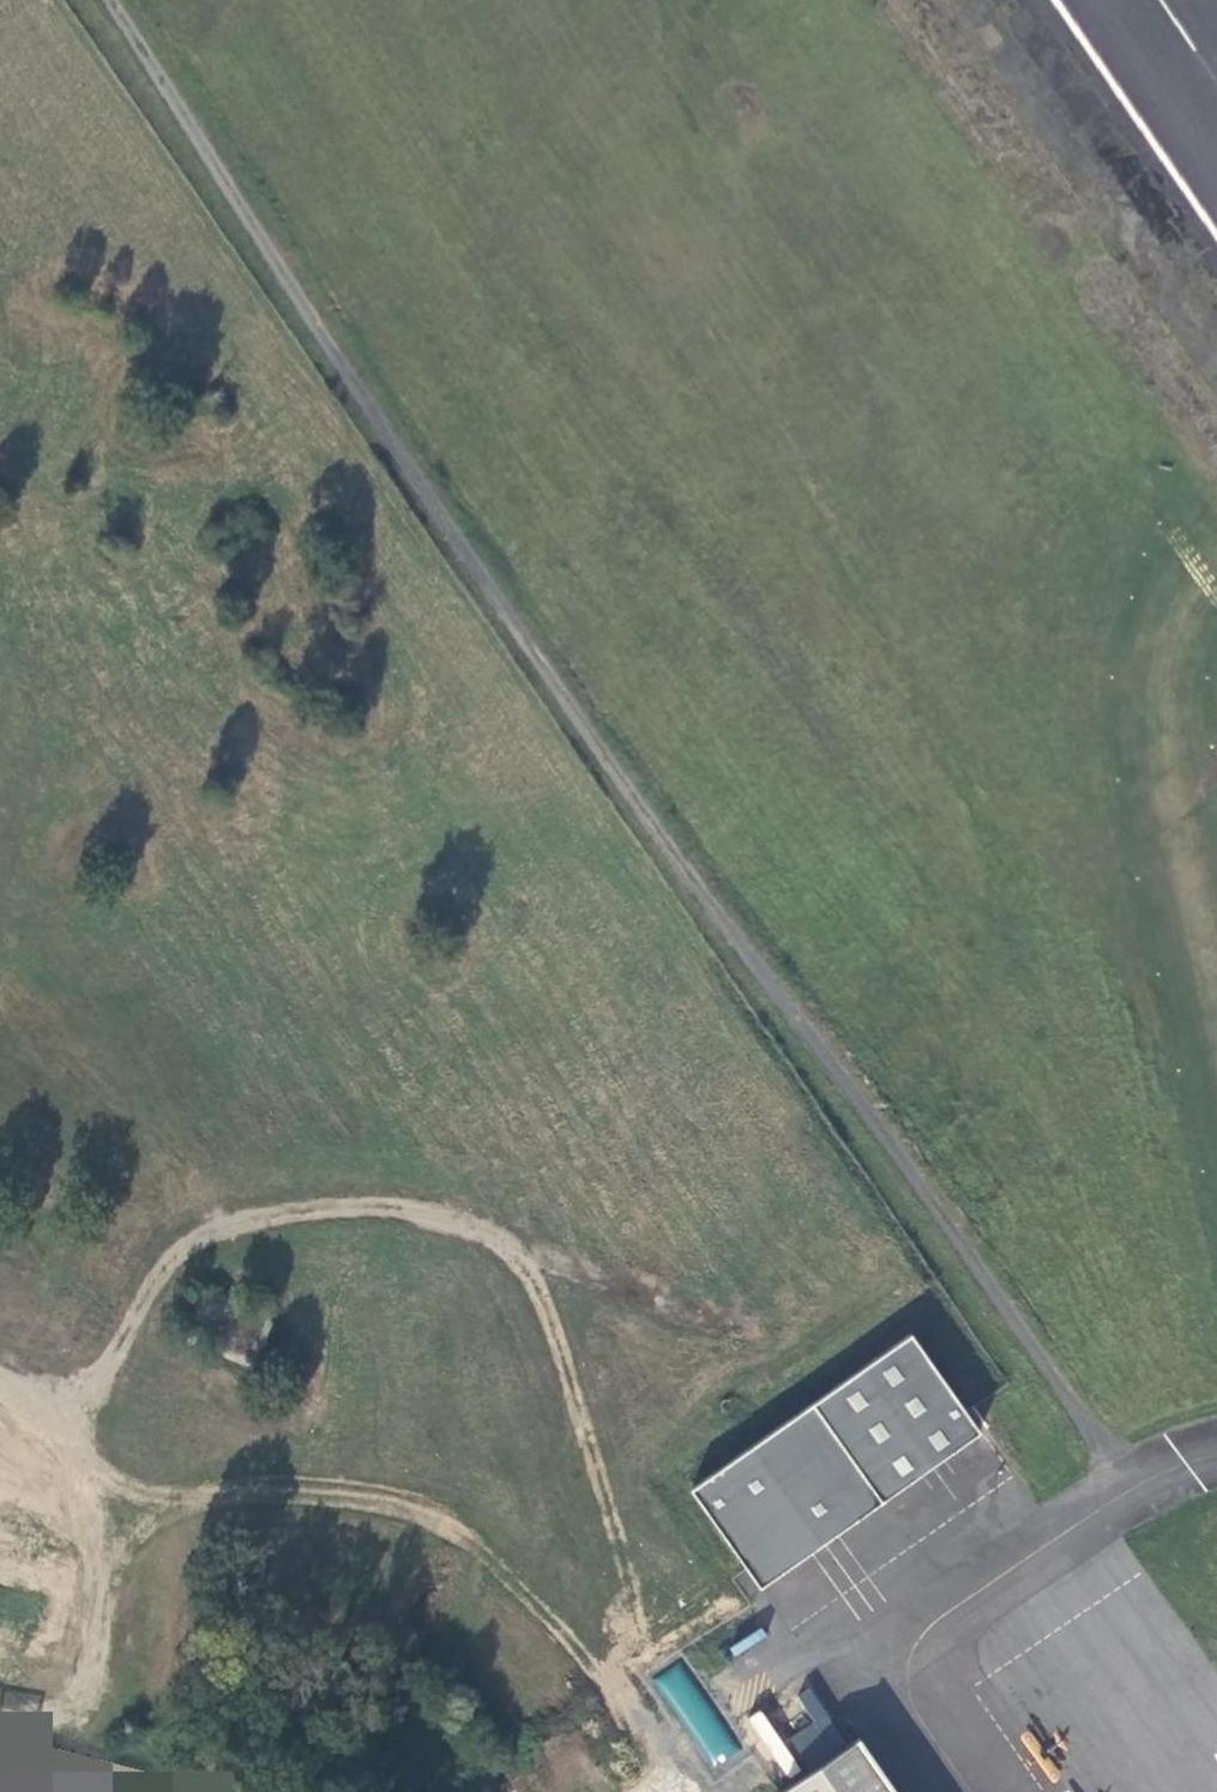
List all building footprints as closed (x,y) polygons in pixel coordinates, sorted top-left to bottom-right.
[(982,1432),(914,1335),(692,1489),(758,1586),(982,1432)] [(856,1739),(781,1791),(892,1791),(856,1739)] [(9,1784),(3,1782),(0,1791),(7,1791),(9,1784)]
